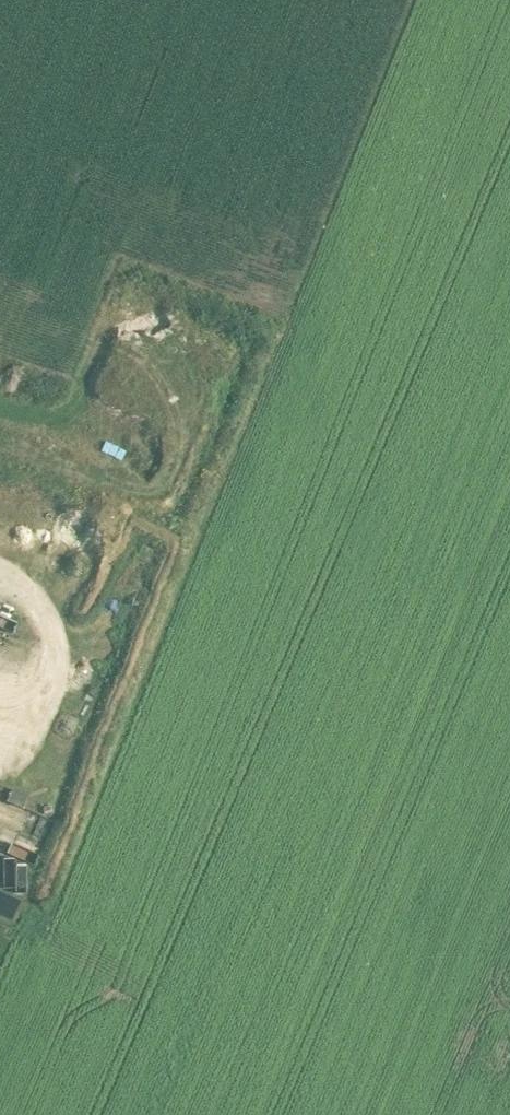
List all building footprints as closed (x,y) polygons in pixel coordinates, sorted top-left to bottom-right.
[(13,788),(7,801),(22,808),(28,795),(13,788)] [(34,859),(40,841),(14,832),(8,849),(34,859)] [(25,882),(24,864),(3,865),(4,883),(25,882)]
